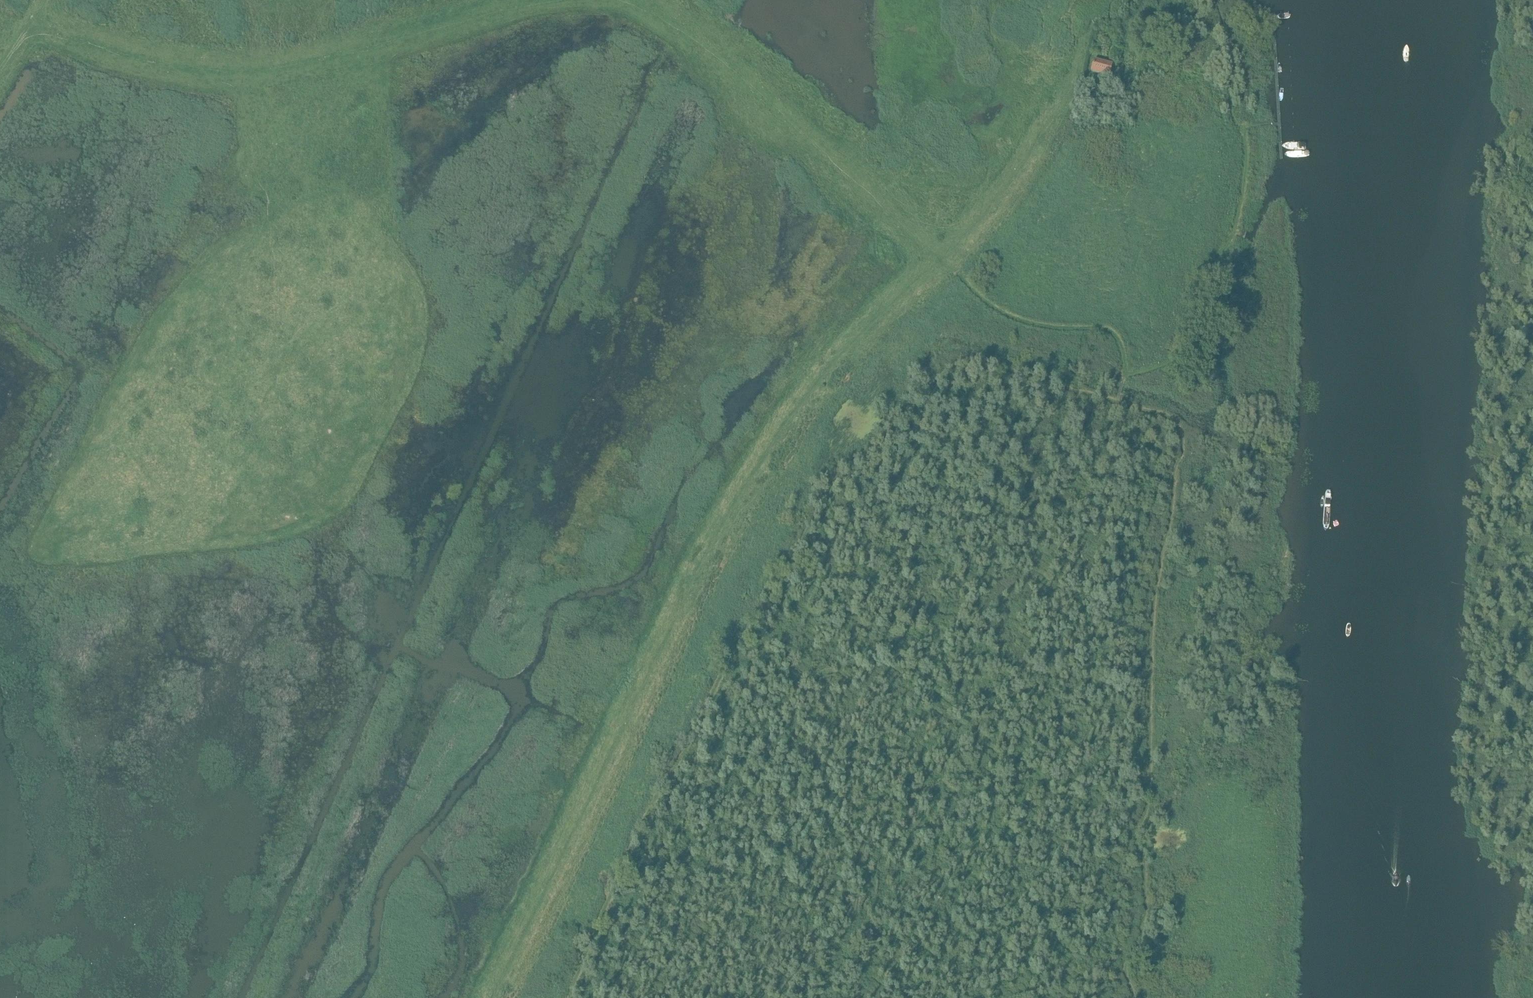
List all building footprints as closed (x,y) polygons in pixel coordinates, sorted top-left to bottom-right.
[(1113,65),(1094,60),(1091,72),(1110,76),(1113,65)]
